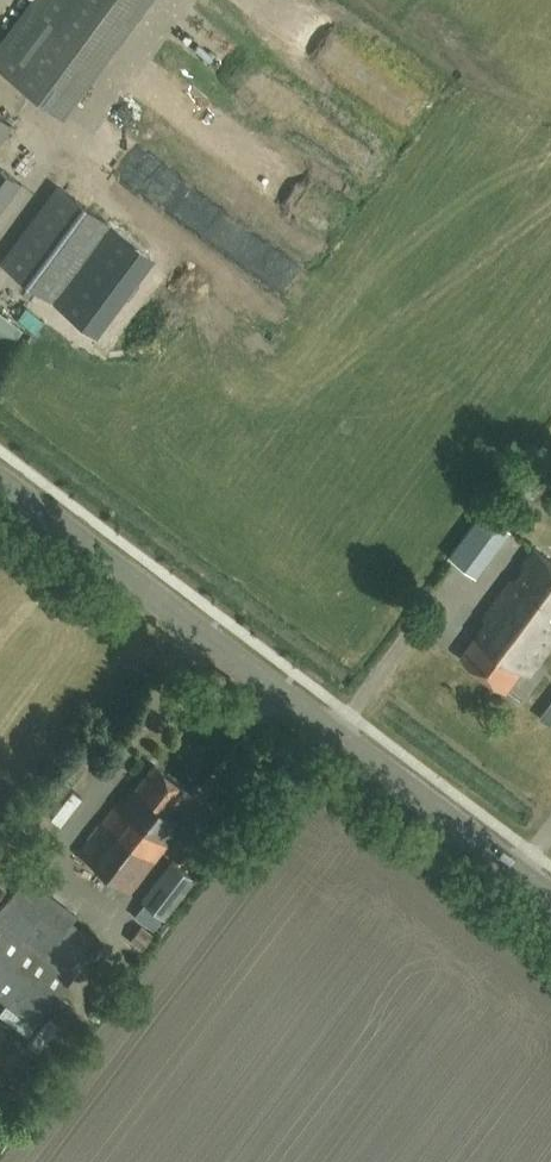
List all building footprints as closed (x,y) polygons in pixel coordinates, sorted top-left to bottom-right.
[(0,46),(0,76),(58,120),(148,0),(35,0),(0,46)] [(110,95),(127,109),(135,99),(118,85),(110,95)] [(176,120),(194,99),(184,90),(166,112),(176,120)] [(11,127),(0,118),(0,142),(11,127)] [(75,139),(87,148),(101,128),(90,120),(75,139)] [(21,183),(0,167),(0,211),(21,183)] [(106,223),(56,186),(0,260),(0,262),(49,298),(106,223)] [(225,191),(217,201),(236,218),(244,208),(225,191)] [(260,260),(280,277),(291,263),(272,247),(260,260)] [(0,313),(0,334),(10,343),(20,329),(0,313)] [(459,569),(472,577),(502,528),(488,520),(459,569)] [(497,597),(550,638),(550,563),(533,549),(522,563),(525,566),(515,579),(511,577),(497,597)] [(550,644),(550,638),(497,597),(482,617),(486,621),(460,655),(506,688),(522,668),(529,673),(550,644)] [(179,785),(147,760),(115,801),(110,797),(71,847),(126,890),(177,822),(161,809),(179,785)] [(164,919),(194,880),(171,861),(139,901),(164,919)] [(34,1026),(99,941),(72,920),(76,914),(25,875),(0,907),(0,999),(5,1003),(0,1010),(0,1014),(27,1034),(34,1026)]
